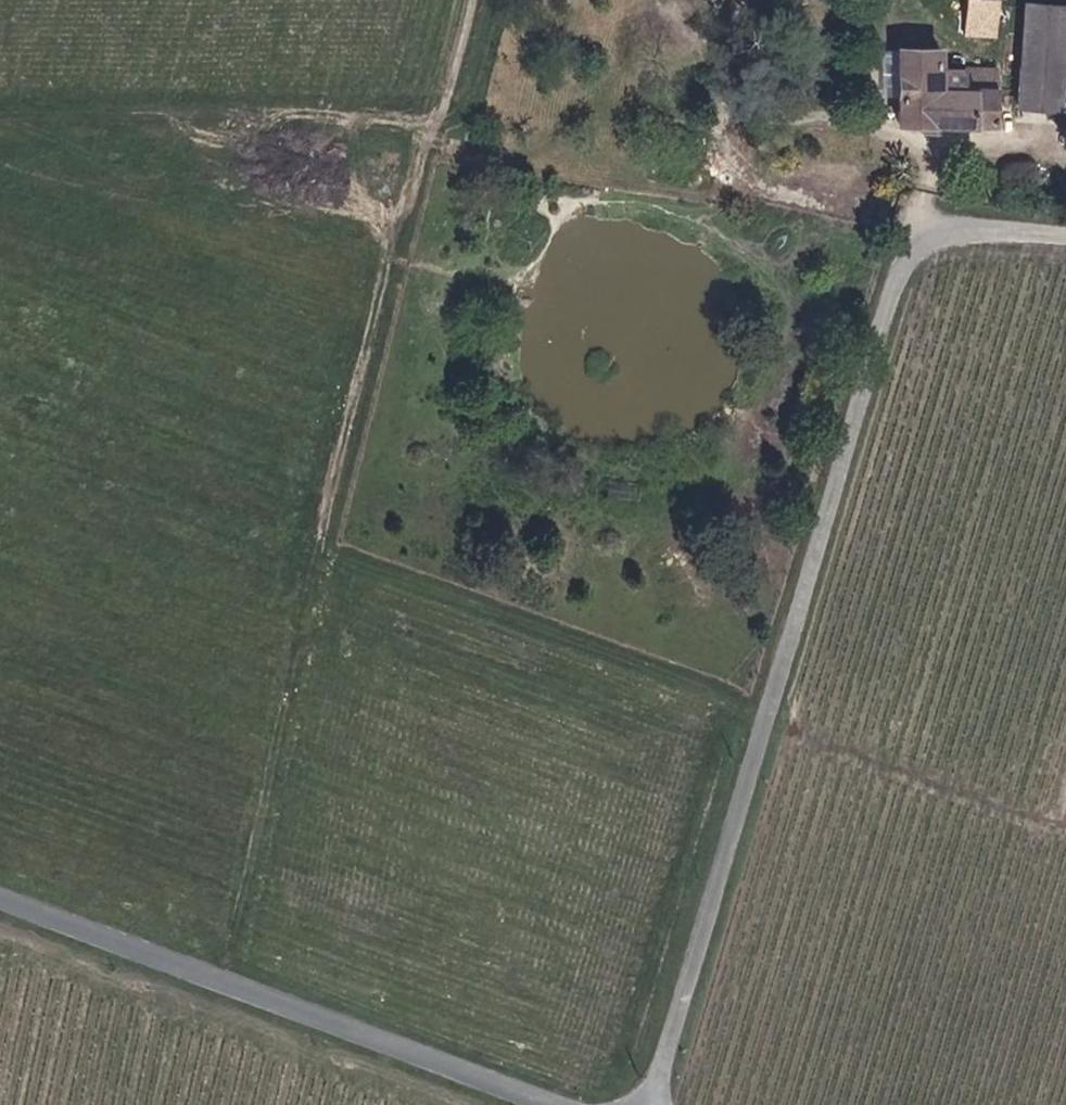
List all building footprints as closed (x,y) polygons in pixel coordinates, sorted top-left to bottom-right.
[(966,32),(1002,33),(1002,0),(967,0),(966,32)] [(1027,6),(1025,105),(1065,107),(1065,7),(1027,6)] [(902,123),(1002,122),(1003,68),(941,67),(941,47),(901,47),(902,123)]
